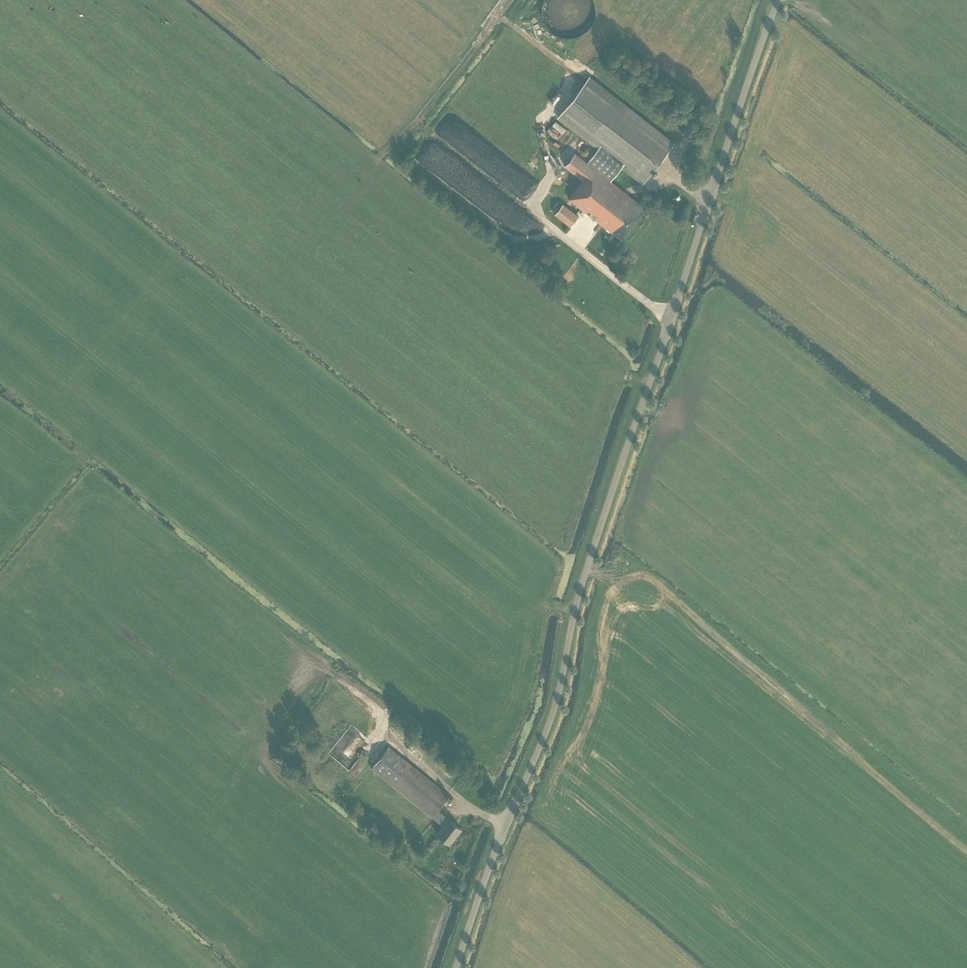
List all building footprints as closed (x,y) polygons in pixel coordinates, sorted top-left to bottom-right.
[(589,76),(557,117),(586,139),(609,157),(598,171),(575,153),(565,166),(584,181),(569,199),(583,210),(605,227),(612,232),(612,231),(622,239),(646,208),(610,181),(621,167),(642,183),(674,143),(618,99),(589,76)] [(541,119),(544,114),(533,106),(529,111),(541,119)] [(570,226),(578,216),(563,204),(555,214),(570,226)] [(349,727),(330,751),(347,764),(366,740),(349,727)] [(443,825),(437,833),(449,844),(461,829),(449,819),(448,819),(437,810),(449,795),(389,746),(371,768),(432,816),(443,825)]
